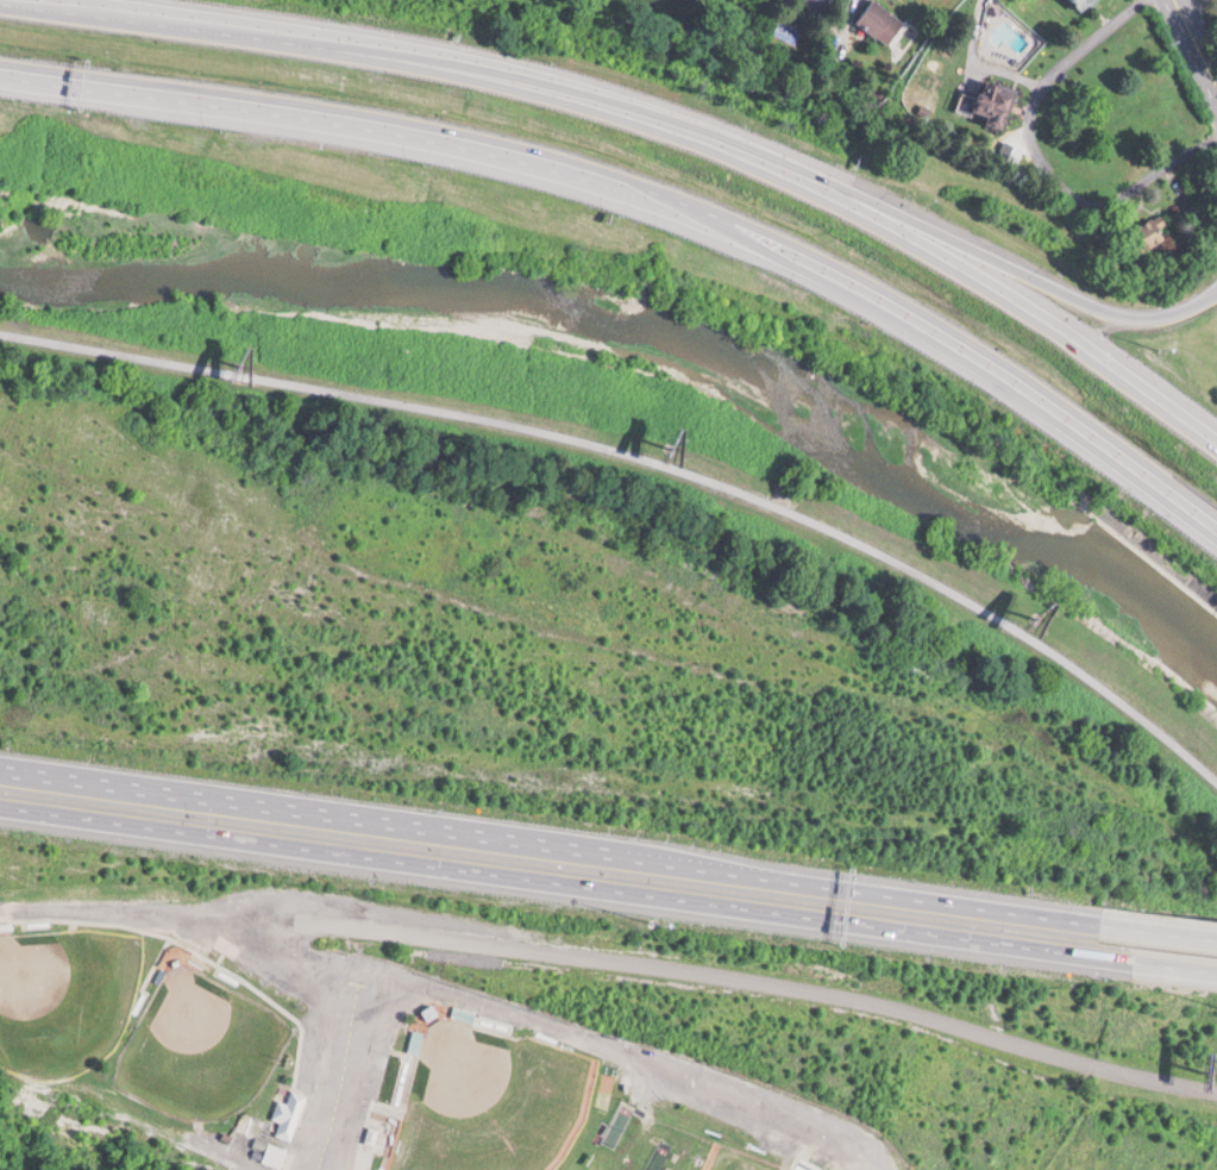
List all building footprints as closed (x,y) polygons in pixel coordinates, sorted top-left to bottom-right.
[(881,0),(876,0),(858,16),(883,45),(904,26),(881,0)] [(1079,12),(1070,0),(1094,0),(1079,12)] [(1006,130),(1021,92),(990,79),(975,117),(1006,130)] [(1173,240),(1162,217),(1142,226),(1152,249),(1173,240)] [(478,1009),(456,1005),(454,1016),(476,1019),(478,1009)] [(381,1125),(366,1124),(365,1144),(379,1145),(381,1125)] [(289,1148),(271,1140),(263,1160),(281,1168),(289,1148)]
